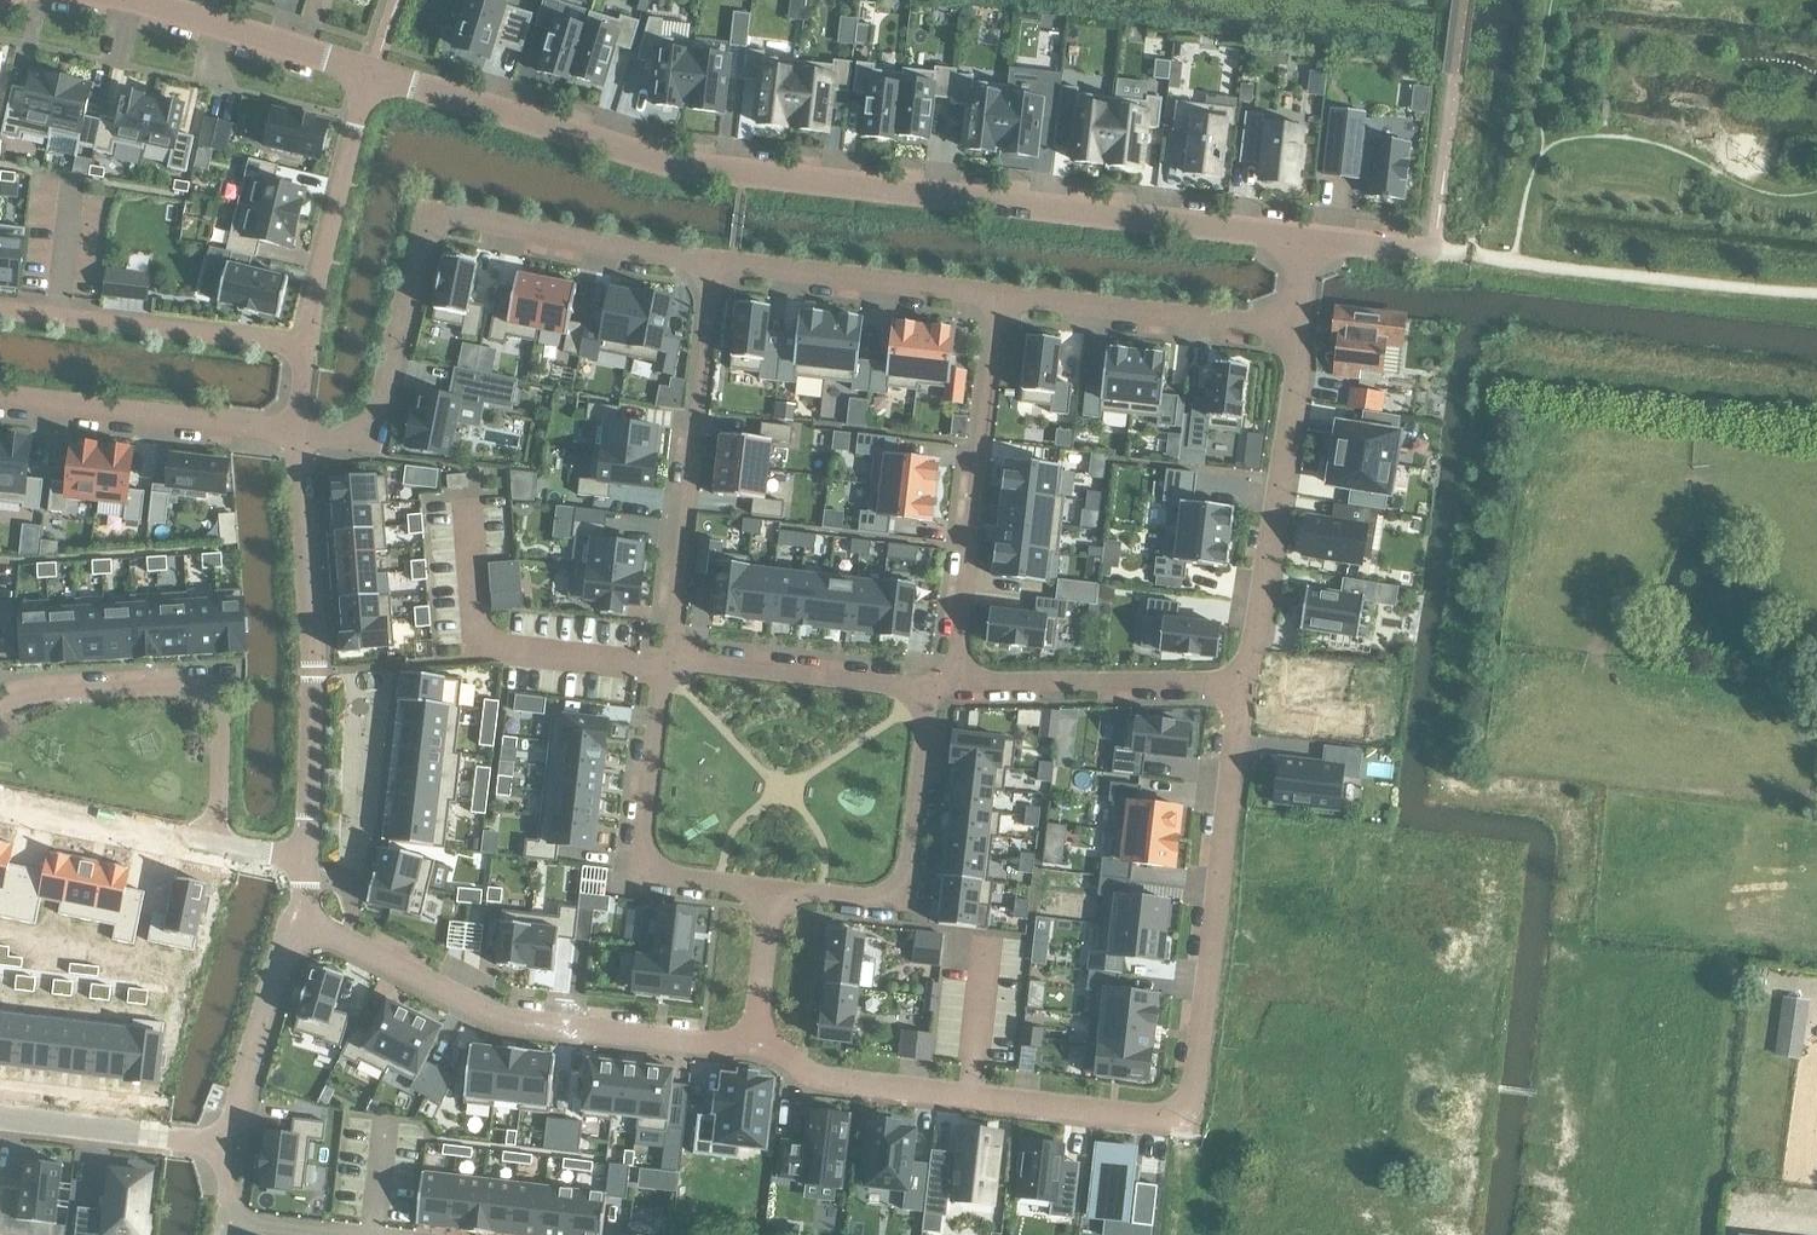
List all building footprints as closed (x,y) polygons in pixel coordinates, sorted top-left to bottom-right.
[(462,33),(457,48),(487,57),(493,38),(524,48),(534,14),(488,0),(472,0),(468,13),(462,11),(456,31),(462,33)] [(552,31),(540,72),(572,81),(573,77),(572,76),(587,29),(586,28),(558,20),(563,4),(553,0),(544,0),(536,27),(552,31)] [(650,1),(647,0),(640,0),(637,10),(647,13),(650,1)] [(572,76),(573,77),(603,86),(615,46),(631,51),(640,22),(621,16),(620,21),(591,12),(586,28),(587,29),(572,76)] [(731,46),(747,48),(751,14),(734,12),(731,46)] [(640,49),(639,61),(655,63),(651,99),(656,100),(655,105),(681,108),(682,102),(687,103),(694,54),(696,42),(693,42),(695,22),(664,19),(664,20),(650,18),(640,49)] [(857,25),(855,43),(870,45),(872,27),(857,25)] [(743,80),(760,83),(756,118),(761,119),(760,125),(786,128),(787,122),(792,123),(799,62),(765,58),(766,52),(747,50),(743,80)] [(694,54),(687,103),(693,104),(692,110),(723,113),(729,58),(694,54)] [(799,62),(792,123),(798,123),(797,129),(828,133),(833,91),(849,93),(853,62),(834,60),(834,66),(799,62)] [(1156,60),(1154,79),(1169,80),(1172,62),(1156,60)] [(854,93),(868,95),(864,137),(897,141),(897,136),(896,136),(904,74),(902,73),(874,70),(875,64),(857,63),(854,93)] [(896,136),(897,136),(929,140),(933,98),(951,100),(955,69),(935,67),(934,72),(902,69),(902,73),(904,74),(896,136)] [(951,100),(951,105),(969,107),(964,148),(994,152),(995,146),(1001,147),(1006,97),(1008,98),(1009,86),(973,82),(974,76),(956,74),(957,70),(955,69),(951,100)] [(11,96),(1,137),(21,141),(23,134),(49,140),(64,78),(33,70),(26,100),(11,96)] [(1171,76),(1169,87),(1180,88),(1181,77),(1171,76)] [(80,146),(95,150),(102,120),(87,116),(94,85),(64,78),(49,140),(50,140),(47,151),(78,158),(80,146)] [(1252,102),(1254,86),(1242,85),(1241,101),(1252,102)] [(1062,87),(1058,117),(1075,119),(1070,155),(1075,156),(1075,161),(1100,164),(1101,159),(1107,159),(1113,98),(1078,94),(1079,89),(1062,87)] [(116,143),(143,150),(155,98),(124,90),(118,120),(103,116),(102,120),(95,150),(94,151),(113,156),(116,143)] [(1177,102),(1173,131),(1190,133),(1185,173),(1221,177),(1223,162),(1225,162),(1226,156),(1224,156),(1228,124),(1235,125),(1238,98),(1217,96),(1217,95),(1211,94),(1211,95),(1207,95),(1206,105),(1177,102)] [(1001,147),(1007,148),(1006,153),(1036,157),(1043,102),(1008,98),(1006,97),(1001,147)] [(1113,98),(1107,159),(1112,160),(1112,166),(1142,169),(1147,128),(1159,129),(1163,98),(1147,97),(1147,102),(1113,98)] [(187,105),(155,98),(143,150),(144,150),(146,144),(172,151),(168,168),(186,172),(195,137),(180,134),(187,105)] [(274,108),(263,148),(322,162),(332,122),(319,119),(319,118),(295,112),(295,113),(274,108)] [(1331,116),(1324,177),(1358,181),(1358,178),(1370,180),(1368,196),(1404,200),(1411,144),(1380,140),(1382,122),(1364,120),(1365,113),(1332,110),(1331,116)] [(1246,113),(1241,157),(1266,160),(1264,180),(1294,183),(1296,167),(1301,167),(1303,148),(1299,147),(1301,125),(1264,120),(1265,115),(1246,113)] [(207,117),(200,147),(225,153),(232,123),(207,117)] [(246,175),(238,205),(301,220),(309,190),(275,181),(279,166),(250,159),(246,175)] [(91,166),(90,176),(104,179),(106,169),(91,166)] [(1,181),(15,183),(17,174),(2,172),(1,181)] [(176,181),(174,190),(189,193),(190,183),(176,181)] [(227,250),(233,252),(254,257),(257,258),(260,243),(293,251),(301,220),(238,205),(227,250)] [(2,286),(1,291),(16,292),(17,287),(19,288),(26,228),(0,225),(0,285),(2,286)] [(219,304),(240,308),(239,311),(259,316),(259,313),(280,318),(290,278),(251,269),(254,257),(233,252),(230,263),(229,263),(219,304)] [(436,309),(433,321),(463,327),(462,335),(478,338),(484,307),(469,304),(477,263),(446,257),(442,275),(441,275),(437,292),(439,292),(436,309)] [(107,269),(104,297),(118,299),(121,270),(107,269)] [(495,310),(489,341),(506,344),(508,336),(537,342),(539,330),(549,280),(545,279),(546,275),(526,271),(525,275),(518,274),(515,289),(510,313),(495,310)] [(549,280),(539,330),(567,336),(563,352),(580,356),(581,356),(587,325),(570,322),(578,286),(573,285),(574,280),(554,277),(553,281),(549,280)] [(587,325),(581,356),(598,359),(599,351),(628,357),(640,295),(637,295),(638,290),(617,286),(617,291),(611,290),(604,328),(587,325)] [(640,295),(628,357),(658,363),(656,370),(673,374),(679,343),(663,340),(671,298),(640,292),(640,295)] [(732,357),(731,369),(761,373),(760,380),(778,382),(781,351),(766,349),(770,307),(738,304),(732,357)] [(781,351),(778,382),(796,384),(796,377),(825,380),(826,370),(834,315),(801,310),(796,353),(781,351)] [(1338,317),(1336,336),(1342,336),(1337,373),(1357,375),(1358,368),(1381,370),(1385,341),(1402,343),(1404,325),(1405,318),(1339,310),(1338,317)] [(826,370),(825,380),(853,383),(852,390),(870,392),(874,362),(859,360),(863,319),(834,315),(826,370)] [(874,362),(870,392),(888,394),(889,388),(918,391),(919,385),(918,385),(919,381),(925,325),(893,321),(888,363),(874,362)] [(919,381),(918,385),(919,385),(945,388),(944,402),(963,404),(967,372),(952,370),(957,329),(925,325),(919,381)] [(1029,337),(1022,403),(1052,406),(1051,413),(1069,415),(1072,385),(1057,383),(1057,376),(1059,366),(1062,340),(1029,337)] [(1087,386),(1083,417),(1101,419),(1102,412),(1130,415),(1137,350),(1107,347),(1103,388),(1087,386)] [(1137,350),(1130,415),(1158,418),(1158,425),(1175,427),(1179,397),(1163,395),(1168,354),(1163,353),(1163,349),(1148,347),(1148,352),(1139,351),(1137,350)] [(1184,415),(1179,463),(1204,466),(1208,429),(1240,433),(1247,367),(1214,363),(1211,389),(1210,398),(1210,400),(1194,398),(1192,415),(1184,415)] [(414,413),(408,442),(413,443),(412,448),(448,456),(454,422),(458,404),(459,404),(483,409),(484,402),(512,408),(518,381),(457,369),(452,396),(423,391),(419,414),(414,413)] [(661,387),(657,407),(681,410),(683,391),(661,387)] [(1353,389),(1350,408),(1385,414),(1389,394),(1353,389)] [(776,403),(774,420),(794,422),(796,405),(776,403)] [(589,404),(587,420),(595,421),(592,449),(653,456),(657,428),(657,427),(618,423),(620,407),(589,404)] [(1329,432),(1326,453),(1334,455),(1394,464),(1399,434),(1398,434),(1401,417),(1363,411),(1360,428),(1339,424),(1337,433),(1329,432)] [(716,439),(714,459),(718,460),(718,464),(769,469),(772,441),(792,443),(794,427),(762,423),(760,439),(721,434),(720,439),(716,439)] [(859,434),(856,454),(875,456),(871,485),(935,492),(939,462),(899,457),(901,439),(859,434)] [(2,435),(0,454),(0,502),(23,505),(23,508),(40,510),(44,479),(30,478),(35,439),(2,435)] [(69,499),(97,503),(104,445),(71,441),(67,482),(52,481),(49,511),(68,514),(69,499)] [(104,445),(97,503),(126,506),(125,520),(142,522),(146,491),(132,490),(136,448),(104,445)] [(580,479),(578,495),(610,499),(611,484),(653,488),(657,456),(653,456),(592,449),(588,479),(580,479)] [(166,489),(187,492),(186,498),(207,500),(208,494),(228,496),(232,460),(171,453),(166,489)] [(1326,453),(1323,475),(1331,476),(1329,484),(1351,488),(1348,505),(1386,511),(1389,494),(1394,464),(1334,455),(1326,453)] [(1092,454),(1091,467),(1107,467),(1107,455),(1092,454)] [(1007,459),(1003,492),(1057,498),(1060,465),(1007,459)] [(718,464),(714,494),(753,499),(752,515),(783,519),(785,502),(765,500),(769,469),(718,464)] [(423,487),(437,488),(439,471),(425,469),(423,487)] [(1167,470),(1163,502),(1170,502),(1167,530),(1231,537),(1235,508),(1194,503),(1198,473),(1167,470)] [(466,474),(447,476),(449,488),(468,487),(466,474)] [(388,476),(332,479),(335,507),(390,503),(388,476)] [(861,511),(859,532),(890,535),(892,517),(931,522),(935,492),(871,485),(868,512),(861,511)] [(1088,491),(1087,501),(1101,502),(1102,493),(1088,491)] [(1003,492),(1000,519),(1063,526),(1066,499),(1057,498),(1003,492)] [(152,496),(148,524),(165,526),(168,498),(152,496)] [(1087,501),(1086,510),(1100,512),(1101,502),(1087,501)] [(390,503),(335,507),(336,531),(386,527),(384,505),(390,505),(390,503)] [(1310,517),(1304,555),(1361,565),(1362,558),(1371,559),(1379,511),(1348,506),(1345,522),(1332,520),(1310,517)] [(575,538),(572,566),(641,574),(641,571),(645,572),(647,551),(644,551),(644,545),(604,540),(608,512),(577,508),(573,538),(575,538)] [(826,511),(824,528),(843,530),(845,514),(826,511)] [(423,514),(408,515),(409,525),(424,524),(423,514)] [(744,518),(742,533),(751,534),(752,534),(754,519),(744,518)] [(754,519),(752,534),(761,535),(763,520),(754,519)] [(1000,519),(997,545),(1059,552),(1063,526),(1000,519)] [(424,524),(409,525),(410,535),(424,534),(424,524)] [(386,527),(336,531),(338,554),(388,550),(386,527)] [(1157,558),(1154,576),(1185,579),(1187,563),(1227,568),(1231,537),(1167,530),(1164,559),(1157,558)] [(798,533),(796,547),(806,548),(807,534),(798,533)] [(807,534),(806,548),(815,549),(817,535),(807,534)] [(852,539),(851,554),(861,555),(862,540),(852,539)] [(41,540),(41,554),(58,554),(58,540),(41,540)] [(862,540),(861,555),(870,556),(872,541),(862,540)] [(701,542),(697,572),(716,575),(719,553),(721,554),(722,545),(701,542)] [(889,543),(888,558),(917,561),(919,547),(889,543)] [(997,545),(993,576),(1050,583),(1053,554),(1059,555),(1059,552),(997,545)] [(1090,547),(1088,557),(1103,558),(1104,549),(1090,547)] [(388,550),(338,554),(340,577),(378,573),(376,552),(388,551),(388,550)] [(213,554),(214,569),(223,568),(223,553),(213,554)] [(715,591),(712,615),(741,618),(749,557),(721,554),(719,553),(716,575),(716,581),(715,591)] [(213,554),(203,555),(204,569),(214,569),(213,554)] [(158,557),(158,572),(168,571),(167,556),(158,557)] [(158,557),(148,558),(149,572),(158,572),(158,557)] [(749,557),(741,618),(770,621),(776,571),(749,568),(751,557),(749,557)] [(490,561),(493,591),(524,589),(521,559),(490,561)] [(426,560),(412,561),(412,571),(427,570),(426,560)] [(113,561),(103,562),(104,576),(113,576),(113,561)] [(104,576),(103,562),(93,562),(94,577),(104,576)] [(48,563),(38,564),(38,578),(48,578),(48,563)] [(48,563),(48,578),(58,577),(57,564),(57,563),(48,563)] [(572,566),(568,598),(603,602),(602,611),(622,613),(623,604),(640,606),(643,574),(641,574),(572,566)] [(1105,568),(1104,577),(1113,578),(1114,568),(1105,568)] [(427,570),(412,571),(413,581),(428,580),(427,570)] [(776,571),(770,621),(796,624),(803,574),(776,571)] [(378,573),(340,577),(342,600),(391,596),(391,595),(380,596),(378,573)] [(803,574),(796,624),(824,628),(830,577),(803,574)] [(830,577),(824,628),(851,631),(858,581),(830,577)] [(858,581),(851,631),(878,634),(885,578),(884,578),(883,584),(858,581)] [(885,578),(878,634),(909,638),(912,614),(913,605),(916,582),(885,578)] [(1309,588),(1303,628),(1357,637),(1363,600),(1374,602),(1377,585),(1345,580),(1343,594),(1309,588)] [(215,591),(215,599),(218,655),(249,653),(247,598),(244,598),(243,589),(242,589),(215,591)] [(524,589),(493,591),(494,608),(525,605),(524,589)] [(188,593),(187,593),(188,601),(191,657),(218,655),(215,599),(215,591),(214,591),(214,599),(189,601),(188,593)] [(160,594),(160,602),(163,658),(191,657),(188,601),(187,593),(160,594)] [(132,596),(133,604),(136,660),(163,658),(160,602),(160,594),(132,596)] [(106,597),(105,597),(105,605),(108,661),(136,660),(133,604),(132,596),(131,596),(131,604),(106,605),(106,597)] [(391,596),(342,600),(343,624),(393,620),(391,596)] [(77,599),(78,607),(81,663),(108,661),(105,605),(105,597),(77,599)] [(993,610),(989,643),(1055,651),(1059,620),(1066,621),(1068,601),(1037,598),(1035,615),(1028,614),(1019,613),(993,610)] [(51,600),(50,601),(50,608),(52,665),(81,663),(78,607),(77,599),(76,599),(76,605),(51,606),(51,600)] [(1149,600),(1147,619),(1166,621),(1163,652),(1215,658),(1220,625),(1178,620),(1180,603),(1149,600)] [(19,610),(22,666),(52,665),(50,608),(50,601),(21,602),(21,610),(19,610)] [(430,607),(415,608),(416,618),(431,617),(430,607)] [(431,617),(416,618),(416,628),(431,627),(431,617)] [(344,636),(343,636),(344,653),(361,652),(361,650),(395,647),(393,620),(343,624),(344,636)] [(1284,679),(1281,702),(1283,703),(1281,719),(1333,727),(1341,667),(1315,664),(1312,683),(1284,679)] [(402,673),(399,701),(407,702),(407,701),(459,707),(463,680),(402,673)] [(517,697),(516,710),(544,714),(546,700),(517,697)] [(485,700),(484,709),(499,711),(500,702),(485,700)] [(407,702),(391,842),(445,848),(450,801),(456,802),(462,754),(456,754),(461,707),(459,707),(407,701),(407,702)] [(484,709),(483,718),(498,720),(499,711),(484,709)] [(554,715),(550,742),(606,750),(609,722),(554,715)] [(1116,747),(1112,774),(1143,777),(1146,753),(1187,757),(1190,726),(1172,724),(1173,717),(1155,715),(1154,722),(1126,719),(1122,748),(1116,747)] [(1060,717),(1058,732),(1073,733),(1075,719),(1060,717)] [(483,718),(482,727),(497,729),(498,720),(483,718)] [(482,727),(481,737),(495,738),(497,729),(482,727)] [(955,734),(952,762),(958,763),(958,762),(1007,767),(1007,769),(1013,769),(1016,741),(955,734)] [(481,737),(480,746),(494,747),(495,738),(481,737)] [(504,737),(503,746),(517,748),(518,739),(504,737)] [(550,742),(548,767),(603,773),(606,750),(550,742)] [(1281,759),(1275,802),(1338,810),(1342,777),(1358,778),(1361,751),(1326,747),(1324,764),(1281,759)] [(515,763),(501,761),(500,770),(514,772),(515,763)] [(958,763),(956,785),(992,789),(992,790),(1004,792),(1007,769),(1007,767),(958,762),(958,763)] [(1040,762),(1039,771),(1053,773),(1055,763),(1040,762)] [(477,767),(476,776),(491,778),(492,769),(477,767)] [(548,767),(545,791),(601,798),(603,773),(548,767)] [(476,776),(475,785),(490,787),(491,778),(476,776)] [(1111,783),(1109,802),(1118,803),(1115,831),(1179,839),(1182,809),(1140,804),(1142,786),(1111,783)] [(475,785),(474,794),(488,796),(490,787),(475,785)] [(956,785),(953,808),(990,812),(990,811),(992,790),(992,789),(956,785)] [(498,786),(497,795),(511,797),(512,787),(498,786)] [(545,791),(542,816),(598,822),(601,798),(545,791)] [(474,794),(473,804),(487,805),(488,796),(474,794)] [(473,804),(472,813),(486,814),(487,805),(473,804)] [(1046,806),(1046,815),(1060,816),(1061,807),(1046,806)] [(1026,807),(1025,816),(1040,818),(1041,808),(1026,807)] [(953,808),(950,831),(993,836),(993,837),(999,838),(1002,812),(990,811),(990,812),(953,808)] [(527,840),(525,859),(557,862),(559,846),(594,850),(598,822),(542,816),(539,841),(527,840)] [(1025,816),(1024,826),(1038,828),(1039,828),(1040,818),(1025,816)] [(949,842),(948,854),(991,859),(993,837),(993,836),(950,831),(949,842)] [(1103,858),(1100,877),(1131,881),(1133,863),(1175,868),(1179,839),(1115,831),(1112,859),(1103,858)] [(481,840),(472,839),(471,849),(480,850),(481,840)] [(2,891),(0,902),(0,917),(17,921),(28,868),(11,865),(15,845),(0,842),(0,891),(2,891)] [(382,848),(375,876),(428,888),(435,861),(382,848)] [(28,868),(17,921),(35,925),(37,925),(42,900),(64,904),(73,857),(49,852),(45,872),(28,868)] [(1021,853),(1020,863),(1035,864),(1036,854),(1035,854),(1021,853)] [(948,854),(945,877),(988,882),(988,881),(991,859),(948,854)] [(73,857),(64,904),(98,911),(107,864),(73,857)] [(1020,863),(1019,872),(1033,874),(1035,864),(1020,863)] [(107,864),(98,911),(119,915),(113,941),(115,941),(135,945),(146,893),(128,889),(132,869),(130,869),(107,864)] [(375,876),(368,903),(369,903),(422,916),(428,888),(375,876)] [(945,877),(942,900),(979,904),(979,906),(991,907),(994,881),(988,881),(988,882),(945,877)] [(1100,877),(1098,896),(1105,897),(1102,925),(1166,932),(1170,902),(1130,897),(1131,881),(1100,877)] [(154,913),(148,941),(167,945),(169,934),(197,940),(202,917),(207,918),(212,898),(206,897),(209,884),(177,878),(169,916),(154,913)] [(489,888),(488,902),(501,903),(503,889),(489,888)] [(459,889),(458,903),(470,904),(471,890),(459,889)] [(471,890),(470,904),(481,905),(483,891),(471,890)] [(581,894),(579,908),(580,908),(579,909),(594,911),(609,913),(611,897),(581,894)] [(1016,899),(1015,909),(1029,910),(1030,903),(1030,901),(1016,899)] [(942,900),(939,925),(977,929),(979,906),(979,904),(942,900)] [(532,914),(526,969),(555,972),(558,939),(576,940),(576,939),(579,909),(580,908),(579,908),(560,906),(559,917),(532,914)] [(644,908),(639,958),(657,960),(657,961),(688,965),(689,963),(694,911),(663,908),(663,910),(644,908)] [(579,909),(576,939),(591,941),(594,911),(579,909)] [(1015,909),(1013,918),(1028,920),(1029,910),(1015,909)] [(503,911),(497,966),(526,969),(532,914),(503,911)] [(1037,917),(1033,948),(1048,950),(1052,918),(1037,917)] [(1092,952),(1089,970),(1121,974),(1123,957),(1162,962),(1166,932),(1102,925),(1099,952),(1092,952)] [(833,932),(826,985),(858,989),(858,986),(873,988),(876,959),(861,958),(864,936),(833,932)] [(917,933),(914,962),(940,965),(943,936),(917,933)] [(8,967),(9,957),(10,947),(0,946),(0,966),(8,967)] [(50,958),(36,955),(34,967),(48,970),(50,958)] [(24,959),(9,957),(8,967),(23,968),(24,959)] [(639,958),(635,989),(690,996),(693,964),(689,963),(688,965),(657,961),(657,960),(639,958)] [(70,974),(84,976),(86,966),(71,964),(70,974)] [(100,967),(86,966),(84,976),(99,977),(100,967)] [(299,1020),(296,1031),(324,1039),(323,1042),(341,1047),(351,1015),(335,1010),(345,976),(314,966),(297,1020),(299,1020)] [(1089,970),(1087,989),(1094,990),(1091,1017),(1155,1025),(1159,996),(1119,991),(1121,974),(1089,970)] [(15,990),(25,992),(27,977),(17,976),(15,990)] [(35,993),(37,978),(27,977),(25,992),(35,993)] [(53,995),(63,996),(64,981),(55,980),(53,995)] [(73,997),(74,982),(64,981),(63,996),(73,997)] [(928,982),(926,997),(938,998),(940,984),(928,982)] [(90,999),(100,1000),(102,985),(92,984),(90,999)] [(110,1002),(112,987),(102,985),(100,1000),(110,1002)] [(826,985),(820,1038),(851,1042),(858,989),(826,985)] [(128,1004),(138,1005),(139,990),(130,989),(128,1004)] [(148,1006),(149,991),(139,990),(138,1005),(148,1006)] [(1783,996),(1775,1056),(1801,1060),(1810,1000),(1783,996)] [(926,997),(925,1011),(936,1013),(938,998),(926,997)] [(355,1026),(341,1056),(358,1065),(360,1060),(386,1074),(389,1068),(388,1068),(390,1064),(416,1012),(388,998),(370,1033),(355,1026)] [(0,1046),(0,1059),(17,1061),(23,1014),(4,1011),(0,1046)] [(390,1064),(388,1068),(389,1068),(415,1081),(411,1089),(427,1096),(440,1070),(426,1063),(445,1026),(416,1012),(390,1064)] [(23,1014),(17,1061),(36,1063),(42,1016),(23,1014)] [(42,1016),(36,1063),(55,1065),(60,1018),(42,1016)] [(1091,1017),(1088,1044),(1152,1052),(1155,1025),(1091,1017)] [(60,1018),(55,1065),(74,1067),(79,1020),(60,1018)] [(79,1020),(74,1067),(92,1069),(98,1022),(79,1020)] [(98,1022),(92,1069),(111,1071),(116,1024),(98,1022)] [(116,1024),(111,1071),(128,1073),(130,1074),(135,1027),(116,1024)] [(1023,1026),(1022,1036),(1043,1039),(1044,1029),(1023,1026)] [(128,1073),(128,1076),(159,1080),(161,1063),(166,1063),(168,1048),(162,1047),(164,1030),(135,1027),(130,1074),(128,1073)] [(904,1032),(901,1057),(931,1061),(934,1035),(904,1032)] [(1022,1036),(1021,1047),(1042,1049),(1043,1039),(1022,1036)] [(1088,1044),(1084,1073),(1149,1081),(1152,1052),(1088,1044)] [(465,1098),(464,1104),(495,1107),(495,1102),(494,1101),(500,1048),(471,1045),(465,1098)] [(500,1048),(494,1101),(495,1102),(520,1104),(521,1105),(527,1051),(500,1048)] [(520,1104),(519,1110),(549,1114),(550,1108),(556,1055),(527,1051),(521,1105),(520,1104)] [(588,1058),(582,1112),(583,1113),(583,1118),(613,1121),(613,1116),(612,1116),(618,1061),(588,1058)] [(618,1061),(612,1116),(613,1116),(638,1119),(639,1120),(646,1065),(618,1061)] [(638,1119),(637,1130),(638,1130),(666,1133),(665,1149),(663,1159),(681,1161),(684,1130),(668,1128),(668,1123),(669,1123),(674,1083),(676,1068),(646,1065),(639,1120),(638,1119)] [(440,1070),(427,1096),(442,1104),(455,1078),(440,1070)] [(699,1116),(695,1155),(740,1160),(741,1148),(767,1151),(774,1081),(758,1080),(758,1075),(739,1072),(739,1077),(723,1075),(721,1095),(717,1095),(715,1115),(719,1116),(719,1118),(699,1116)] [(783,1141),(779,1178),(802,1181),(801,1183),(806,1184),(836,1187),(842,1188),(850,1116),(839,1114),(840,1110),(821,1108),(821,1112),(810,1111),(806,1144),(783,1141)] [(262,1149),(259,1176),(261,1176),(259,1189),(295,1193),(295,1190),(304,1191),(310,1139),(325,1141),(327,1122),(294,1118),(292,1133),(266,1130),(264,1149),(262,1149)] [(548,1119),(544,1150),(562,1152),(566,1121),(563,1121),(563,1122),(551,1120),(551,1119),(548,1119)] [(566,1121),(562,1152),(579,1154),(583,1123),(580,1123),(580,1124),(568,1122),(568,1121),(566,1121)] [(870,1126),(867,1149),(872,1149),(868,1186),(906,1190),(903,1210),(925,1213),(930,1164),(911,1162),(915,1131),(901,1130),(902,1126),(875,1123),(875,1126),(870,1126)] [(925,1213),(925,1214),(943,1216),(947,1216),(949,1191),(954,1192),(995,1197),(996,1197),(1003,1134),(961,1129),(959,1153),(958,1159),(932,1155),(930,1164),(925,1213)] [(508,1130),(506,1145),(517,1146),(518,1132),(508,1130)] [(1019,1154),(1016,1173),(1020,1173),(1017,1196),(1052,1200),(1050,1216),(1074,1219),(1079,1173),(1062,1172),(1064,1161),(1065,1147),(1023,1142),(1022,1154),(1019,1154)] [(444,1145),(443,1155),(457,1157),(459,1147),(444,1145)] [(1091,1216),(1107,1218),(1105,1234),(1124,1234),(1126,1216),(1133,1217),(1132,1224),(1153,1227),(1158,1186),(1139,1183),(1137,1183),(1136,1189),(1129,1189),(1132,1164),(1133,1150),(1099,1146),(1091,1216)] [(459,1147),(457,1157),(472,1159),(473,1149),(459,1147)] [(625,1151),(624,1166),(630,1167),(634,1167),(635,1152),(625,1151)] [(504,1152),(503,1162),(517,1164),(519,1154),(504,1152)] [(519,1154),(517,1164),(532,1166),(534,1155),(519,1154)] [(564,1159),(563,1169),(578,1171),(579,1161),(564,1159)] [(579,1161),(578,1171),(593,1172),(594,1162),(579,1161)] [(0,1225),(0,1234),(30,1234),(31,1222),(57,1225),(64,1166),(25,1162),(22,1190),(5,1188),(0,1225)] [(607,1194),(607,1197),(627,1200),(630,1167),(624,1166),(611,1165),(607,1194)] [(76,1234),(151,1234),(154,1215),(151,1215),(156,1171),(109,1166),(104,1211),(79,1207),(76,1234)] [(423,1172),(417,1224),(449,1228),(455,1176),(423,1172)] [(455,1176),(449,1228),(462,1230),(462,1231),(479,1233),(485,1179),(455,1176)] [(479,1233),(496,1234),(502,1234),(509,1234),(515,1183),(485,1179),(479,1233)] [(509,1234),(540,1234),(545,1186),(515,1183),(509,1234)] [(540,1234),(571,1234),(576,1190),(545,1186),(540,1234)] [(571,1234),(603,1234),(607,1197),(607,1194),(576,1190),(571,1234)] [(658,1226),(631,1223),(630,1234),(657,1234),(658,1226)]
